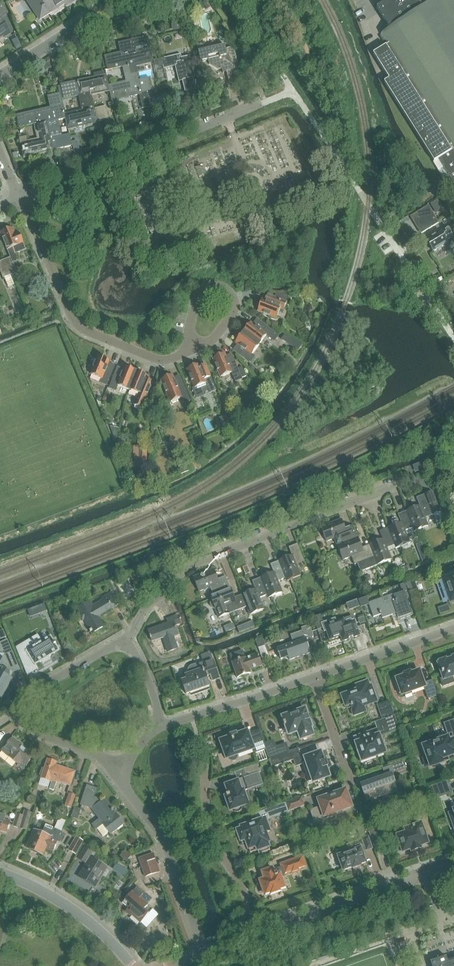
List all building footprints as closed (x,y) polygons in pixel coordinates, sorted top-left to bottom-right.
[(31,1),(37,11),(38,11),(43,8),(47,15),(71,0),(32,0),(31,1)] [(203,3),(207,9),(213,5),(210,0),(207,0),(203,3)] [(390,28),(380,35),(387,45),(373,54),(389,79),(384,82),(434,162),(438,159),(453,184),(453,0),(435,0),(390,28)] [(377,8),(390,28),(435,0),(389,0),(377,8)] [(4,35),(5,36),(11,33),(2,19),(0,20),(0,37),(4,35)] [(184,22),(174,24),(175,31),(185,29),(184,22)] [(121,54),(106,57),(108,70),(125,66),(135,64),(136,65),(152,62),(149,47),(147,37),(119,43),(121,54)] [(18,38),(12,40),(17,50),(22,47),(18,38)] [(201,62),(209,60),(210,64),(218,70),(222,69),(223,72),(227,71),(229,83),(240,81),(237,69),(239,69),(234,47),(226,49),(225,45),(199,52),(201,62)] [(181,54),(157,60),(159,67),(163,66),(164,69),(165,69),(175,66),(176,68),(178,67),(180,76),(178,76),(179,81),(182,80),(185,92),(196,90),(193,78),(195,77),(190,56),(182,58),(181,54)] [(129,82),(110,86),(111,89),(113,98),(139,93),(140,96),(142,108),(150,106),(147,91),(144,79),(139,80),(136,65),(135,64),(125,66),(129,82)] [(95,78),(61,86),(61,87),(64,98),(78,94),(81,94),(91,92),(92,93),(111,89),(110,86),(109,87),(107,76),(105,76),(104,72),(94,74),(95,78)] [(150,77),(144,79),(147,91),(153,90),(150,77)] [(82,110),(65,114),(66,115),(66,118),(68,128),(98,121),(98,122),(103,120),(100,107),(95,109),(92,93),(91,92),(81,94),(78,94),(82,110)] [(52,108),(18,116),(20,126),(34,123),(47,120),(50,137),(56,136),(59,149),(73,146),(70,134),(62,136),(59,120),(66,118),(66,115),(65,114),(63,105),(62,106),(60,95),(50,97),(52,108)] [(106,106),(100,107),(103,120),(109,119),(106,106)] [(8,118),(1,120),(3,126),(10,124),(8,118)] [(27,137),(20,138),(24,156),(53,149),(53,150),(59,149),(56,136),(50,137),(47,120),(34,123),(38,139),(28,141),(27,137)] [(329,187),(317,192),(320,200),(332,195),(329,187)] [(431,204),(436,212),(443,208),(438,200),(431,204)] [(258,210),(259,209),(261,213),(260,213),(260,214),(261,213),(262,217),(262,218),(263,218),(263,219),(265,218),(265,219),(266,219),(266,218),(269,217),(269,218),(270,217),(272,216),(271,214),(272,214),(271,213),(269,210),(270,210),(270,209),(269,209),(268,206),(268,205),(267,205),(266,202),(267,202),(267,201),(266,201),(265,201),(265,202),(258,204),(257,204),(257,205),(256,205),(257,206),(258,205),(259,209),(258,209),(258,210)] [(429,206),(412,216),(422,233),(439,222),(429,206)] [(429,244),(430,245),(430,246),(430,247),(431,248),(432,249),(432,250),(433,250),(434,251),(448,242),(450,245),(453,243),(453,237),(448,226),(435,234),(435,235),(427,240),(429,244)] [(4,260),(10,275),(11,274),(17,272),(13,263),(19,261),(15,253),(26,249),(20,233),(16,234),(13,228),(5,231),(6,234),(2,235),(10,255),(11,257),(4,260)] [(10,275),(4,260),(0,262),(0,268),(4,277),(10,275)] [(10,275),(4,277),(8,287),(14,284),(11,274),(10,275)] [(440,275),(435,277),(438,283),(443,280),(440,275)] [(259,305),(258,308),(258,310),(258,311),(277,319),(281,307),(285,309),(287,302),(286,302),(276,298),(268,295),(265,300),(262,299),(260,304),(259,305)] [(247,328),(243,332),(259,345),(267,335),(275,341),(279,336),(257,319),(254,324),(251,322),(250,323),(248,324),(246,326),(247,328)] [(243,332),(240,337),(238,337),(236,340),(236,341),(236,343),(238,344),(234,349),(251,362),(255,357),(252,354),(259,345),(243,332)] [(281,339),(292,346),(295,340),(285,334),(281,339)] [(242,379),(241,377),(246,375),(242,367),(238,369),(232,354),(226,356),(225,354),(220,356),(218,355),(215,356),(214,358),(213,359),(221,377),(232,372),(236,382),(242,379)] [(98,356),(91,374),(102,379),(101,383),(107,385),(115,366),(109,364),(110,361),(105,359),(104,357),(101,356),(100,356),(98,356)] [(196,398),(206,394),(208,388),(210,392),(216,390),(206,365),(200,367),(199,364),(194,367),(192,366),(189,367),(188,369),(187,369),(195,388),(193,389),(196,398)] [(129,390),(137,372),(132,370),(131,368),(128,367),(126,367),(125,367),(124,370),(118,367),(110,388),(116,391),(118,386),(129,390)] [(142,408),(145,401),(153,382),(148,379),(149,377),(148,376),(147,374),(143,373),(142,374),(137,372),(129,390),(141,395),(136,406),(142,408)] [(161,380),(170,403),(182,398),(184,403),(190,401),(180,376),(174,378),(173,375),(168,377),(167,377),(163,378),(163,380),(161,380)] [(274,380),(268,385),(273,391),(279,387),(274,380)] [(229,415),(223,417),(226,424),(232,422),(229,415)] [(119,427),(111,426),(114,437),(117,438),(119,427)] [(134,446),(134,467),(139,467),(147,467),(148,447),(140,446),(134,446)] [(187,464),(178,467),(181,474),(189,470),(187,464)] [(415,532),(429,526),(425,518),(441,512),(433,492),(425,495),(427,498),(419,501),(421,506),(407,511),(414,528),(413,528),(415,532)] [(396,548),(410,543),(407,535),(415,532),(413,528),(414,528),(407,511),(399,514),(402,522),(388,527),(389,528),(395,545),(396,548)] [(338,545),(358,538),(353,526),(345,529),(342,519),(321,527),(327,541),(335,538),(338,545)] [(374,557),(358,563),(361,571),(392,560),(387,548),(395,545),(389,528),(381,531),(384,539),(370,544),(370,545),(374,557)] [(358,563),(374,557),(370,545),(362,548),(358,538),(338,545),(343,559),(355,555),(358,563)] [(280,560),(286,577),(287,581),(301,575),(296,564),(304,561),(298,544),(289,547),(292,555),(279,560),(279,561),(280,560)] [(425,552),(420,554),(424,564),(429,562),(425,552)] [(280,560),(279,561),(271,564),(274,571),(261,577),(267,594),(269,598),(283,592),(278,581),(286,577),(280,560)] [(214,594),(230,587),(226,576),(218,579),(214,569),(194,577),(199,591),(211,586),(214,594)] [(444,580),(451,601),(453,600),(453,571),(444,574),(445,579),(444,580)] [(242,594),(247,606),(250,615),(264,609),(260,597),(267,594),(261,577),(253,580),(256,588),(242,594)] [(414,582),(407,584),(410,592),(417,589),(414,582)] [(214,594),(211,595),(212,599),(211,600),(211,601),(211,602),(211,603),(211,604),(211,605),(212,606),(212,607),(213,608),(214,608),(215,609),(216,609),(219,617),(227,614),(231,613),(247,606),(242,594),(235,597),(231,587),(230,587),(214,594)] [(407,599),(406,598),(404,591),(394,595),(370,603),(369,603),(370,605),(374,617),(382,614),(383,618),(392,615),(392,613),(396,611),(398,616),(411,612),(407,599)] [(97,616),(118,604),(112,592),(104,597),(105,598),(92,606),(89,601),(78,608),(81,613),(79,615),(82,621),(85,619),(91,630),(89,631),(90,632),(92,631),(93,633),(103,627),(97,616)] [(368,597),(359,600),(361,607),(370,605),(369,603),(370,603),(368,597)] [(38,606),(41,613),(47,611),(44,604),(38,606)] [(323,628),(321,623),(323,622),(321,615),(313,617),(318,629),(323,628)] [(180,623),(178,616),(168,619),(169,623),(149,630),(151,636),(150,636),(151,638),(152,637),(153,641),(163,637),(168,652),(177,649),(177,647),(179,647),(178,642),(175,643),(173,636),(179,634),(176,625),(180,623)] [(342,640),(343,641),(344,641),(349,639),(354,638),(359,636),(360,635),(360,634),(355,620),(346,624),(344,619),(337,621),(336,618),(323,622),(321,623),(323,628),(324,632),(327,631),(329,639),(330,640),(331,640),(341,636),(342,640)] [(292,635),(294,642),(278,648),(281,658),(289,655),(290,659),(311,652),(306,638),(313,636),(309,625),(302,627),(303,631),(292,635)] [(35,665),(36,664),(40,661),(41,662),(51,656),(50,656),(59,650),(56,644),(55,642),(54,642),(51,637),(38,644),(37,643),(35,645),(36,645),(28,650),(24,643),(17,648),(23,664),(32,659),(35,665)] [(2,698),(12,680),(10,679),(11,671),(12,669),(11,670),(6,656),(13,653),(8,640),(0,643),(0,697),(2,698)] [(266,646),(259,648),(263,660),(270,658),(267,651),(266,646)] [(245,657),(245,658),(243,650),(230,655),(233,662),(232,662),(238,678),(242,676),(251,673),(250,669),(262,665),(258,653),(246,658),(245,657)] [(189,673),(190,674),(186,676),(187,680),(182,682),(186,694),(209,686),(206,677),(210,675),(212,681),(219,678),(211,654),(208,653),(201,655),(203,662),(192,666),(190,667),(189,669),(189,671),(189,673)] [(445,659),(439,661),(440,663),(439,664),(442,673),(439,674),(443,686),(453,682),(453,681),(452,676),(453,676),(453,656),(452,657),(453,659),(446,661),(445,659)] [(420,671),(405,676),(397,679),(398,681),(395,682),(399,693),(402,692),(402,694),(404,694),(405,696),(412,694),(411,691),(424,687),(429,699),(438,695),(432,680),(424,683),(420,671)] [(363,706),(377,701),(371,685),(369,686),(368,681),(355,686),(357,691),(342,696),(346,706),(351,705),(354,715),(358,714),(360,713),(362,712),(363,710),(364,708),(363,706)] [(379,708),(383,719),(395,715),(391,704),(379,708)] [(304,709),(304,707),(294,711),(295,713),(283,717),(283,718),(282,719),(285,726),(286,726),(289,735),(298,732),(301,740),(313,735),(313,734),(316,733),(313,725),(311,725),(308,716),(305,709),(304,709)] [(379,735),(400,728),(395,715),(383,719),(378,721),(381,729),(358,737),(360,742),(357,743),(357,745),(358,749),(356,750),(359,756),(360,755),(362,761),(376,756),(386,753),(379,735)] [(229,758),(229,759),(230,760),(231,760),(232,760),(233,760),(234,760),(235,760),(236,760),(236,759),(237,758),(237,757),(237,756),(237,755),(253,749),(254,754),(267,749),(265,744),(261,732),(260,732),(261,734),(250,738),(248,732),(237,735),(237,733),(230,735),(231,736),(219,740),(222,749),(224,749),(227,758),(229,758)] [(420,744),(424,756),(427,755),(431,766),(441,763),(441,762),(445,760),(445,761),(448,760),(447,757),(453,754),(453,750),(453,749),(453,742),(453,740),(450,742),(448,737),(433,743),(432,740),(420,744)] [(29,753),(29,752),(13,738),(2,752),(24,769),(34,757),(29,753)] [(267,749),(270,759),(289,753),(286,744),(276,748),(273,741),(265,744),(267,749)] [(298,749),(289,753),(270,759),(273,767),(294,759),(296,766),(303,764),(309,782),(313,781),(313,782),(330,777),(327,767),(328,767),(326,761),(325,762),(321,752),(302,759),(298,749)] [(42,768),(40,775),(42,776),(42,778),(52,782),(50,789),(54,791),(57,781),(70,785),(75,772),(60,767),(58,769),(55,768),(57,763),(48,760),(45,769),(42,768)] [(361,785),(367,801),(377,794),(398,790),(392,774),(406,769),(403,761),(385,768),(387,775),(361,785)] [(242,807),(249,804),(244,791),(263,784),(259,773),(261,772),(258,764),(232,773),(235,782),(226,785),(229,795),(227,796),(227,797),(226,797),(227,800),(225,800),(228,808),(229,808),(230,811),(233,810),(234,810),(234,811),(235,812),(236,812),(237,812),(237,813),(238,813),(239,812),(240,812),(241,811),(242,810),(242,809),(242,808),(242,807)] [(431,787),(433,794),(449,789),(447,782),(431,787)] [(81,805),(88,807),(92,809),(100,819),(93,825),(97,830),(103,824),(111,834),(111,833),(110,831),(115,827),(116,829),(124,823),(116,814),(114,815),(112,812),(114,810),(113,809),(112,810),(105,800),(100,803),(97,799),(94,798),(97,789),(87,786),(81,805)] [(346,790),(327,797),(326,796),(321,797),(320,799),(319,800),(321,807),(312,810),(311,812),(314,821),(317,822),(336,815),(335,813),(352,807),(346,790)] [(71,808),(74,801),(75,796),(70,794),(65,806),(71,808)] [(302,798),(286,803),(289,811),(304,805),(302,798)] [(270,831),(266,819),(289,811),(286,803),(258,813),(260,820),(255,822),(255,824),(237,830),(241,842),(246,840),(249,849),(250,853),(258,850),(259,854),(270,850),(268,842),(269,842),(266,833),(270,831)] [(17,814),(14,823),(14,826),(13,826),(27,830),(32,813),(25,811),(23,816),(17,814)] [(1,831),(7,833),(10,821),(5,819),(6,816),(0,814),(0,833),(1,831)] [(52,851),(56,841),(58,838),(62,840),(64,834),(60,833),(61,831),(53,828),(53,827),(46,824),(44,828),(41,834),(36,832),(29,848),(43,853),(45,848),(52,851)] [(399,840),(394,842),(398,853),(411,849),(412,852),(421,849),(420,846),(428,843),(421,824),(406,829),(407,833),(398,836),(399,840)] [(384,846),(378,829),(370,832),(376,849),(384,846)] [(69,850),(76,854),(83,841),(77,837),(69,850)] [(341,855),(339,856),(344,870),(353,867),(353,868),(354,869),(355,868),(359,866),(360,867),(361,866),(360,866),(361,866),(360,864),(366,862),(362,851),(367,850),(372,848),(368,837),(363,839),(365,844),(359,846),(360,848),(348,853),(348,851),(340,854),(341,855)] [(312,844),(305,846),(308,855),(314,853),(312,844)] [(92,852),(86,848),(79,859),(88,865),(81,877),(94,885),(106,867),(89,857),(92,852)] [(120,856),(127,861),(132,856),(125,850),(120,856)] [(139,858),(146,877),(160,871),(153,853),(139,858)] [(281,865),(282,867),(272,871),(271,869),(264,872),(265,873),(263,874),(266,879),(262,881),(262,882),(261,882),(262,885),(261,886),(263,892),(264,891),(265,894),(266,894),(267,895),(271,894),(271,895),(280,892),(280,890),(284,889),(283,888),(285,887),(281,878),(287,876),(286,875),(292,872),(293,874),(299,871),(299,870),(305,868),(305,867),(306,866),(303,858),(302,858),(301,857),(282,864),(283,865),(281,865)] [(146,894),(137,887),(123,903),(129,908),(127,910),(141,923),(153,909),(147,904),(150,901),(149,896),(146,893),(146,894)] [(448,962),(446,957),(431,962),(432,965),(453,965),(453,960),(448,962)]
